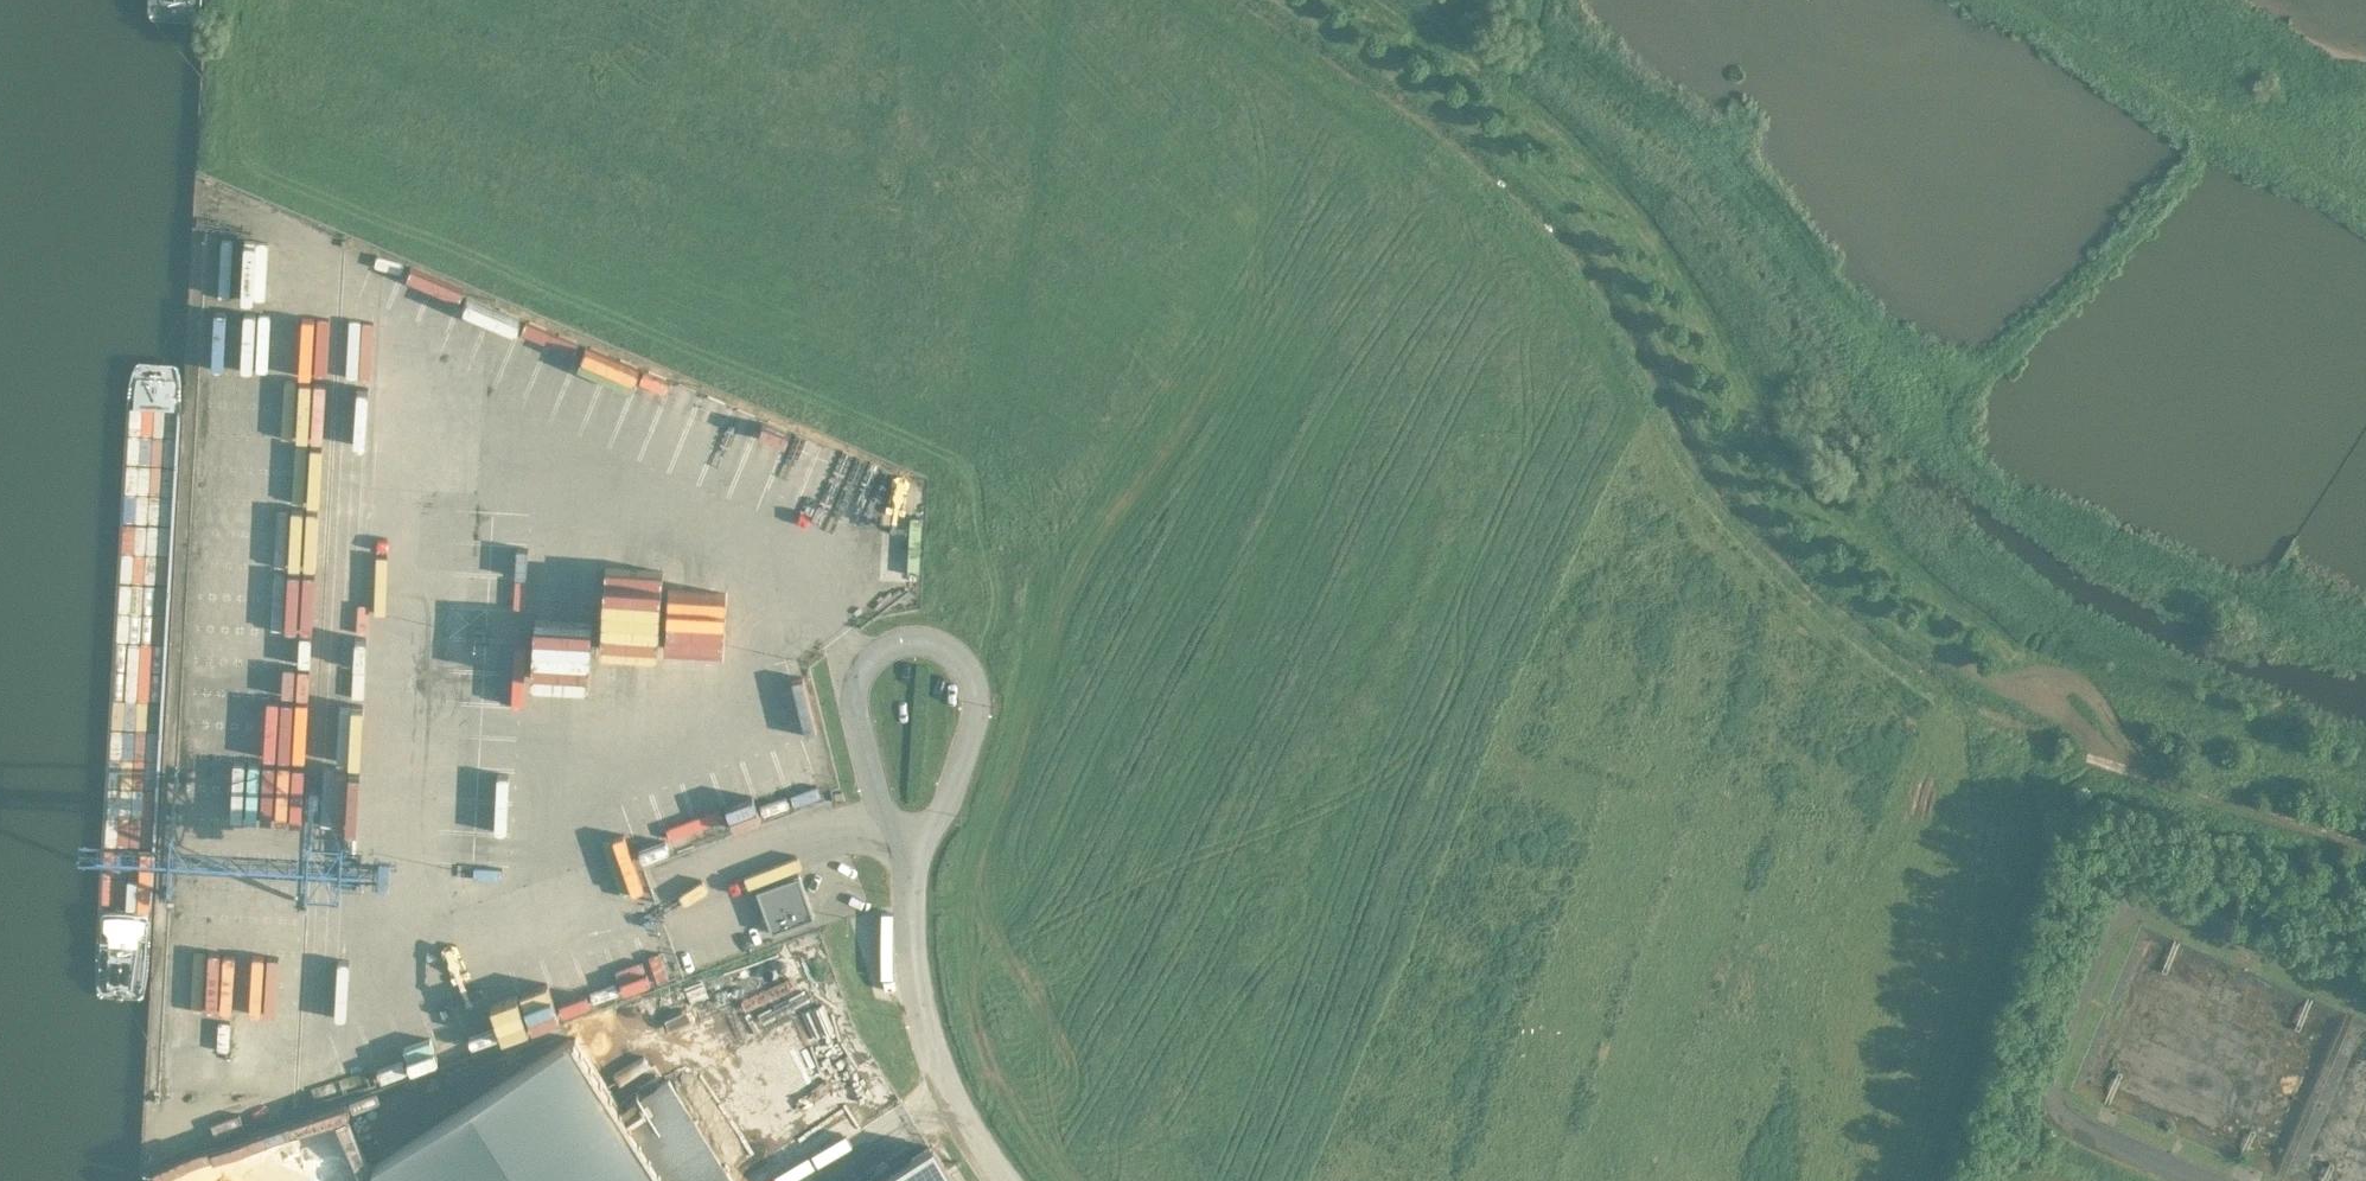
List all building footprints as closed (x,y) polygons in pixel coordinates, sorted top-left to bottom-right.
[(605,392),(611,375),(584,365),(577,382),(605,392)] [(618,365),(605,395),(650,415),(663,384),(618,365)] [(483,392),(479,434),(537,439),(541,397),(483,392)] [(714,421),(716,413),(659,398),(625,528),(742,558),(777,421),(727,408),(723,423),(714,421)] [(468,471),(474,410),(461,409),(455,470),(468,471)] [(620,778),(638,842),(694,826),(675,762),(620,778)] [(748,803),(763,797),(755,780),(741,787),(748,803)] [(842,795),(839,785),(831,787),(833,797),(842,795)] [(735,824),(643,844),(667,957),(687,952),(697,998),(719,993),(712,958),(718,957),(721,969),(748,963),(744,943),(732,946),(728,931),(756,925),(735,824)] [(595,894),(629,878),(619,858),(586,873),(595,894)] [(798,870),(755,884),(770,927),(812,912),(798,870)] [(484,900),(485,875),(465,874),(464,900),(484,900)] [(578,1006),(571,985),(597,977),(587,946),(533,963),(549,1015),(578,1006)] [(688,1026),(685,1008),(691,1007),(684,971),(644,979),(655,1033),(688,1026)] [(490,1024),(542,1019),(540,999),(488,1004),(490,1024)] [(354,1050),(361,1069),(417,1048),(410,1029),(354,1050)] [(370,1162),(383,1180),(669,1180),(574,1033),(570,1036),(568,1034),(370,1162)] [(163,1063),(163,1081),(191,1082),(192,1063),(163,1063)] [(194,1103),(145,1113),(149,1134),(198,1123),(194,1103)] [(876,1180),(953,1180),(931,1146),(876,1180)]
